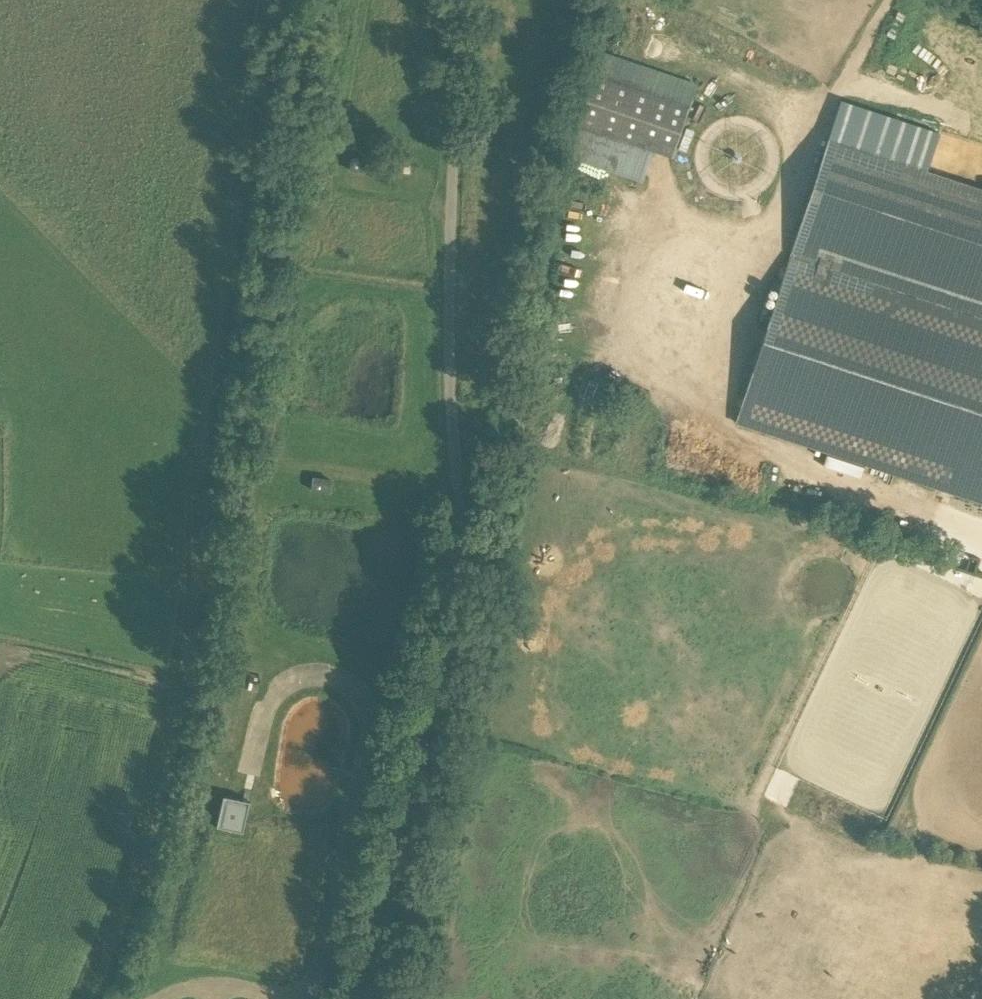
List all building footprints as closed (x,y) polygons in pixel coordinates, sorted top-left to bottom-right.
[(562,6),(588,12),(590,0),(563,0),(562,6)] [(602,49),(594,72),(689,104),(698,82),(602,49)] [(689,104),(594,72),(578,122),(655,147),(672,153),(689,104)] [(929,173),(943,131),(843,98),(828,141),(737,424),(960,496),(981,504),(981,190),(929,173)] [(655,147),(578,122),(568,152),(645,177),(655,147)] [(348,158),(347,170),(366,171),(367,159),(348,158)] [(311,477),(310,489),(328,492),(330,480),(311,477)] [(254,802),(225,796),(219,823),(247,830),(254,802)]
